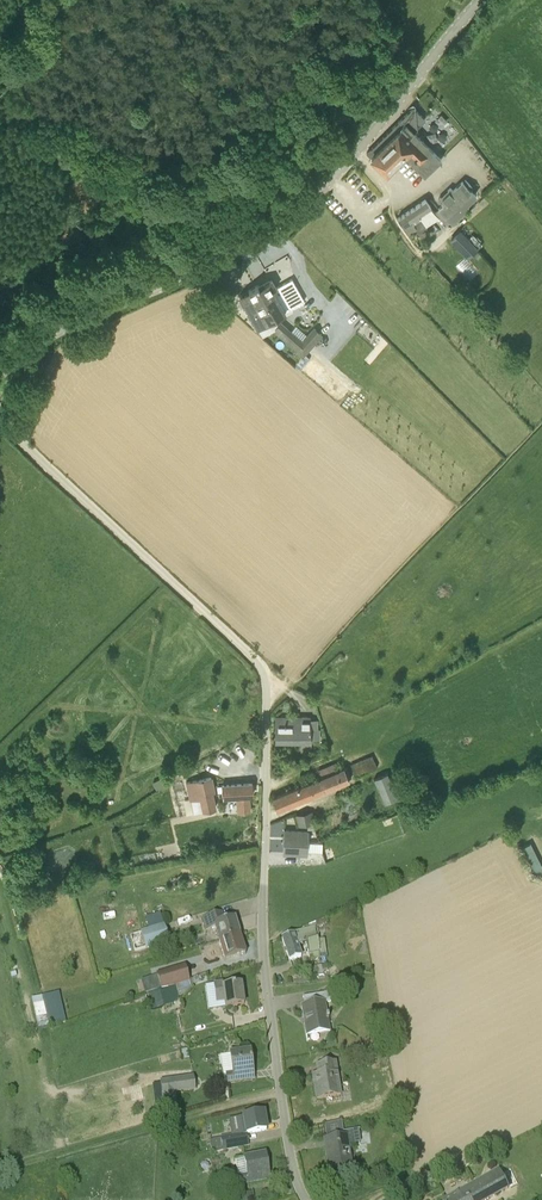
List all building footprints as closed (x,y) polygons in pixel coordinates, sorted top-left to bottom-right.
[(425,119),(421,115),(413,107),(367,152),(386,172),(403,154),(424,175),(441,158),(414,131),(425,119)] [(472,190),(474,188),(465,180),(463,182),(462,181),(453,190),(450,187),(438,199),(443,204),(438,209),(450,221),(452,223),(469,206),(467,205),(477,195),(472,190)] [(418,215),(425,210),(431,207),(425,199),(397,218),(408,234),(416,228),(420,233),(427,228),(420,218),(418,215)] [(435,212),(439,217),(446,225),(450,221),(438,209),(435,212)] [(451,239),(468,256),(476,248),(460,231),(451,239)] [(482,255),(477,250),(473,254),(478,259),(482,255)] [(239,295),(263,336),(274,329),(281,323),(277,317),(305,300),(292,278),(276,288),(272,280),(259,287),(257,285),(248,290),(239,295)] [(302,340),(282,322),(281,323),(274,329),(303,355),(322,334),(314,327),(302,340)] [(299,369),(332,397),(342,385),(310,358),(299,369)] [(318,719),(310,719),(310,717),(275,717),(275,740),(310,740),(310,739),(320,739),(320,728),(318,728),(318,719)] [(355,776),(377,767),(372,754),(350,764),(355,776)] [(321,791),(351,778),(346,767),(316,779),(273,797),(277,810),(321,791)] [(397,797),(387,772),(373,778),(384,803),(397,797)] [(172,784),(168,776),(153,783),(157,791),(172,784)] [(214,790),(212,780),(211,777),(187,782),(190,800),(193,813),(207,809),(214,808),(210,791),(214,790)] [(249,795),(253,794),(252,783),(222,785),(223,797),(236,796),(238,812),(250,811),(249,795)] [(423,797),(426,803),(435,800),(433,793),(423,797)] [(309,812),(297,812),(298,825),(310,824),(309,812)] [(308,831),(296,830),(284,830),(283,853),(298,853),(298,864),(325,862),(322,850),(322,842),(308,841),(308,831)] [(235,919),(224,922),(221,913),(203,919),(206,930),(215,928),(220,943),(240,937),(235,919)] [(146,948),(169,942),(164,926),(141,932),(146,948)] [(290,961),(301,957),(298,945),(307,942),(309,954),(310,960),(327,957),(324,940),(318,941),(315,927),(282,938),(290,961)] [(225,961),(246,955),(240,937),(220,943),(225,961)] [(157,976),(158,978),(161,989),(189,981),(185,967),(157,976)] [(161,989),(158,978),(149,980),(152,991),(145,993),(146,994),(161,989)] [(241,986),(224,988),(223,982),(213,983),(216,1004),(223,1002),(224,1008),(244,1005),(241,986)] [(179,1000),(176,986),(161,991),(161,993),(153,995),(157,1008),(173,1005),(179,1000)] [(326,1002),(331,1002),(329,993),(303,997),(304,1006),(301,1006),(306,1037),(330,1033),(326,1002)] [(340,1000),(339,993),(330,994),(332,1002),(340,1000)] [(45,1003),(50,1027),(66,1023),(59,994),(43,997),(45,1003)] [(227,1083),(231,1083),(243,1081),(242,1073),(253,1072),(250,1052),(229,1054),(232,1072),(225,1073),(227,1083)] [(317,1099),(341,1095),(336,1063),(317,1066),(318,1075),(313,1076),(317,1099)] [(160,1081),(163,1106),(177,1104),(175,1093),(195,1091),(193,1076),(160,1081)] [(246,1135),(255,1133),(266,1131),(263,1113),(236,1118),(239,1135),(209,1140),(212,1153),(222,1151),(249,1147),(246,1135)] [(358,1130),(344,1132),(342,1120),(325,1123),(327,1139),(324,1140),(329,1173),(353,1169),(350,1148),(355,1147),(355,1144),(361,1143),(358,1130)] [(238,1185),(249,1184),(261,1182),(259,1173),(268,1171),(268,1173),(269,1173),(265,1154),(243,1158),(247,1175),(237,1176),(238,1185)] [(509,1189),(499,1168),(461,1189),(443,1198),(444,1199),(488,1199),(509,1189)]
